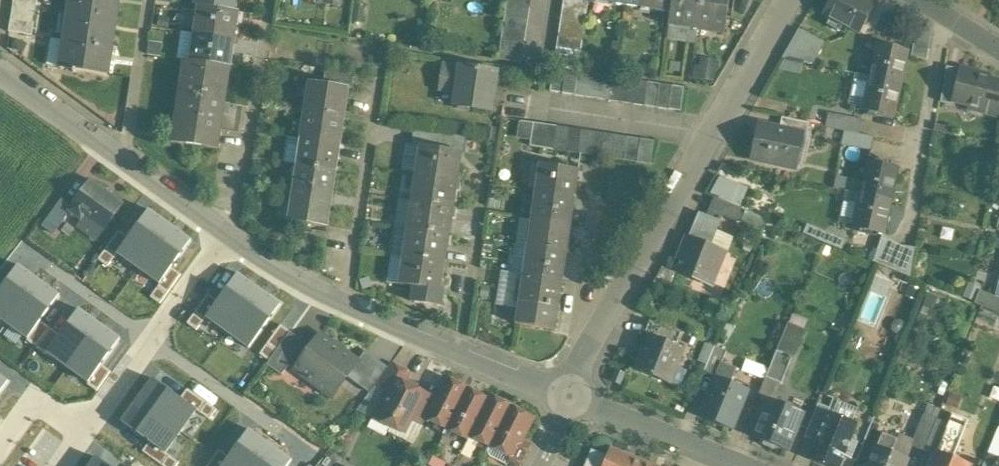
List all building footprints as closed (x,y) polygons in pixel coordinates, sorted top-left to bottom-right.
[(68,12),(115,19),(118,0),(69,0),(68,12)] [(195,5),(198,5),(234,11),(236,0),(196,0),(195,5)] [(506,5),(530,8),(531,0),(507,0),(506,5)] [(588,0),(671,13),(673,0),(588,0)] [(671,13),(669,26),(696,30),(701,0),(673,0),(671,13)] [(696,30),(724,35),(729,0),(701,0),(696,30)] [(866,0),(830,0),(824,11),(822,14),(824,15),(854,31),(860,34),(861,33),(860,32),(874,6),(874,7),(875,5),(874,4),(873,4),(866,0)] [(588,4),(563,1),(562,13),(586,16),(588,4)] [(36,8),(13,4),(11,18),(34,22),(36,8)] [(234,11),(198,5),(197,18),(201,18),(199,34),(234,39),(239,11),(234,11)] [(530,8),(506,5),(505,16),(528,20),(530,8)] [(115,19),(68,12),(64,40),(111,47),(115,19)] [(586,16),(562,13),(560,25),(584,28),(586,16)] [(528,20),(505,16),(503,28),(527,32),(528,20)] [(34,22),(11,18),(9,32),(32,35),(34,22)] [(584,28),(560,25),(558,37),(583,40),(584,28)] [(932,29),(917,26),(913,46),(929,49),(932,29)] [(527,32),(503,28),(501,40),(525,44),(527,32)] [(821,41),(800,30),(784,58),(809,63),(821,41)] [(199,34),(194,33),(192,45),(197,46),(195,62),(230,67),(234,39),(199,34)] [(583,40),(558,37),(557,48),(581,51),(583,40)] [(111,47),(64,40),(59,68),(107,75),(111,47)] [(525,44),(501,40),(498,60),(522,63),(525,44)] [(908,50),(878,44),(871,77),(900,83),(908,50)] [(929,49),(913,46),(911,57),(927,60),(929,49)] [(581,51),(557,48),(553,69),(565,71),(578,72),(581,51)] [(705,56),(699,75),(713,80),(720,61),(705,56)] [(195,62),(190,61),(178,143),(218,149),(230,67),(195,62)] [(497,72),(460,67),(460,68),(444,66),(440,89),(457,91),(454,106),(458,106),(457,108),(469,110),(469,108),(491,111),(497,72)] [(946,66),(941,102),(954,105),(955,101),(954,101),(961,69),(946,66)] [(961,68),(961,69),(954,101),(955,101),(970,105),(969,109),(998,116),(998,112),(998,82),(979,77),(980,73),(961,68)] [(355,73),(326,69),(324,84),(349,88),(352,89),(355,73)] [(565,71),(553,69),(550,91),(562,93),(565,71)] [(578,72),(565,71),(562,93),(562,94),(574,96),(578,72)] [(589,74),(578,72),(574,96),(586,97),(589,74)] [(613,77),(589,74),(586,97),(609,101),(613,77)] [(613,77),(609,101),(621,102),(625,79),(613,77)] [(900,83),(871,77),(864,110),(893,117),(900,83)] [(637,80),(625,79),(621,102),(633,104),(637,80)] [(648,82),(637,80),(633,104),(645,106),(648,82)] [(324,84),(309,82),(305,110),(345,116),(349,88),(324,84)] [(648,82),(645,106),(657,108),(660,84),(648,82)] [(672,86),(660,84),(657,108),(669,109),(672,86)] [(684,87),(672,86),(669,109),(681,111),(684,87)] [(345,116),(305,110),(301,138),(341,144),(345,116)] [(863,119),(829,112),(826,127),(845,131),(859,134),(863,119)] [(809,123),(782,117),(780,128),(802,133),(802,135),(806,136),(809,123)] [(531,140),(534,123),(519,120),(516,138),(531,140)] [(542,148),(545,125),(534,123),(531,140),(530,146),(542,148)] [(780,128),(761,124),(753,158),(790,166),(794,147),(799,148),(802,135),(802,133),(780,128)] [(557,126),(545,125),(542,148),(554,150),(557,126)] [(569,128),(557,126),(554,150),(565,152),(569,128)] [(466,137),(412,128),(410,144),(423,146),(460,152),(464,152),(466,137)] [(569,128),(565,152),(578,154),(581,130),(569,128)] [(581,130),(578,154),(589,155),(593,132),(581,130)] [(859,134),(845,131),(842,144),(871,150),(874,137),(859,134)] [(605,134),(593,132),(589,155),(601,157),(605,134)] [(605,134),(601,157),(613,159),(617,135),(605,134)] [(617,135),(613,159),(625,161),(628,137),(617,135)] [(640,139),(628,137),(625,161),(637,163),(640,139)] [(341,144),(301,138),(297,166),(336,171),(341,144)] [(640,139),(637,163),(650,165),(654,141),(640,139)] [(460,152),(423,146),(419,174),(456,179),(460,152)] [(899,167),(869,160),(861,194),(891,200),(899,167)] [(579,170),(539,164),(535,191),(575,198),(579,170)] [(336,171),(297,166),(288,221),(328,227),(336,171)] [(419,174),(417,173),(413,201),(452,207),(456,179),(419,174)] [(712,191),(742,205),(750,187),(720,173),(712,191)] [(123,204),(91,180),(72,206),(68,211),(70,212),(81,221),(84,216),(104,231),(123,204)] [(575,198),(535,191),(531,219),(571,225),(575,198)] [(891,200),(861,194),(853,227),(884,233),(891,200)] [(72,206),(62,198),(47,220),(59,228),(70,212),(68,211),(72,206)] [(745,210),(717,199),(712,212),(740,223),(745,210)] [(452,207),(413,201),(408,229),(448,235),(452,207)] [(118,252),(140,268),(171,225),(149,209),(129,237),(118,252)] [(765,218),(745,210),(740,223),(759,231),(765,218)] [(720,220),(699,211),(689,235),(710,244),(720,220)] [(571,225),(531,219),(527,247),(567,253),(571,225)] [(171,225),(140,268),(161,283),(172,269),(192,240),(171,225)] [(448,235),(408,229),(404,257),(444,263),(448,235)] [(108,267),(118,252),(129,237),(119,231),(99,260),(108,267)] [(710,244),(689,235),(674,271),(710,285),(724,250),(710,244)] [(527,247),(516,245),(512,273),(523,275),(563,281),(567,253),(527,247)] [(915,248),(904,246),(900,268),(912,270),(915,248)] [(444,263),(404,257),(400,284),(417,287),(440,290),(440,289),(444,263)] [(8,324),(39,281),(18,266),(0,291),(0,318),(8,324)] [(181,275),(172,269),(161,283),(151,297),(160,304),(181,275)] [(518,309),(523,275),(512,273),(501,271),(496,305),(518,309)] [(206,316),(229,333),(259,289),(238,274),(217,301),(206,316)] [(563,281),(523,275),(518,309),(516,324),(556,330),(563,281)] [(39,281),(8,324),(28,338),(40,322),(59,295),(39,281)] [(440,290),(417,287),(415,303),(441,307),(443,289),(440,289),(440,290)] [(259,289),(229,333),(249,348),(281,305),(259,289)] [(981,291),(976,304),(997,312),(998,308),(998,298),(981,291)] [(206,316),(217,301),(208,295),(187,323),(197,330),(206,316)] [(48,352),(69,367),(100,324),(79,309),(60,336),(48,352)] [(37,347),(50,329),(40,322),(28,338),(27,340),(37,347)] [(673,330),(653,322),(648,333),(650,334),(668,342),(673,330)] [(100,324),(69,367),(90,381),(101,366),(121,338),(100,324)] [(260,354),(270,361),(290,332),(280,325),(260,354)] [(48,352),(60,336),(50,329),(37,347),(47,354),(48,352)] [(270,361),(267,365),(282,375),(289,366),(305,343),(290,332),(270,361)] [(321,334),(311,347),(305,343),(289,366),(332,397),(348,376),(358,361),(321,334)] [(668,342),(650,334),(636,369),(670,383),(684,348),(668,342)] [(714,346),(704,371),(715,376),(716,376),(721,362),(722,363),(727,351),(714,346)] [(375,386),(388,368),(365,351),(358,361),(348,376),(371,392),(375,386)] [(792,357),(777,351),(766,377),(781,384),(792,357)] [(722,363),(721,362),(716,376),(730,382),(736,368),(722,363)] [(388,368),(375,386),(386,392),(394,377),(407,383),(411,373),(392,363),(388,368)] [(111,373),(101,366),(90,381),(87,385),(97,392),(111,373)] [(624,374),(617,371),(613,381),(620,384),(624,374)] [(9,381),(0,375),(0,393),(9,381)] [(446,376),(435,397),(436,398),(425,418),(426,419),(446,429),(468,387),(446,376)] [(716,376),(715,376),(699,415),(733,428),(748,389),(716,376)] [(407,383),(394,377),(386,392),(373,418),(391,427),(389,432),(413,444),(422,426),(426,419),(425,418),(436,398),(435,397),(407,383)] [(180,431),(196,410),(181,399),(153,379),(137,400),(180,431)] [(386,392),(375,386),(371,392),(357,410),(373,418),(386,392)] [(488,398),(468,387),(446,429),(468,440),(470,437),(469,436),(489,398),(488,398)] [(188,390),(181,399),(196,410),(210,419),(216,410),(188,390)] [(511,406),(489,395),(488,398),(489,398),(469,436),(470,437),(490,447),(511,406)] [(803,411),(770,398),(755,437),(787,450),(803,411)] [(164,453),(180,431),(137,400),(122,422),(150,442),(164,453)] [(818,403),(804,437),(816,442),(828,412),(829,412),(830,408),(818,403)] [(511,406),(490,447),(487,452),(488,452),(490,456),(507,464),(511,457),(512,457),(521,440),(533,417),(511,406)] [(809,459),(826,465),(840,465),(857,424),(829,412),(828,412),(816,442),(809,459)] [(931,465),(970,465),(971,464),(954,457),(969,420),(952,413),(948,423),(935,455),(931,465)] [(937,419),(924,451),(935,455),(948,423),(937,419)] [(40,424),(25,444),(43,457),(57,436),(40,424)] [(271,444),(249,429),(229,457),(222,465),(256,465),(271,444)] [(898,440),(882,434),(877,446),(894,452),(898,440)] [(512,457),(511,457),(507,464),(511,465),(521,465),(532,445),(521,440),(512,457)] [(150,442),(143,452),(163,465),(177,465),(179,463),(164,453),(150,442)] [(256,465),(288,465),(292,460),(271,444),(256,465)] [(877,446),(869,465),(905,465),(908,458),(894,452),(877,446)] [(610,447),(606,455),(602,465),(642,465),(644,461),(610,447)] [(591,449),(584,465),(602,465),(606,455),(591,449)] [(229,457),(219,450),(208,465),(222,465),(229,457)] [(988,453),(983,465),(998,465),(998,457),(988,453)]
